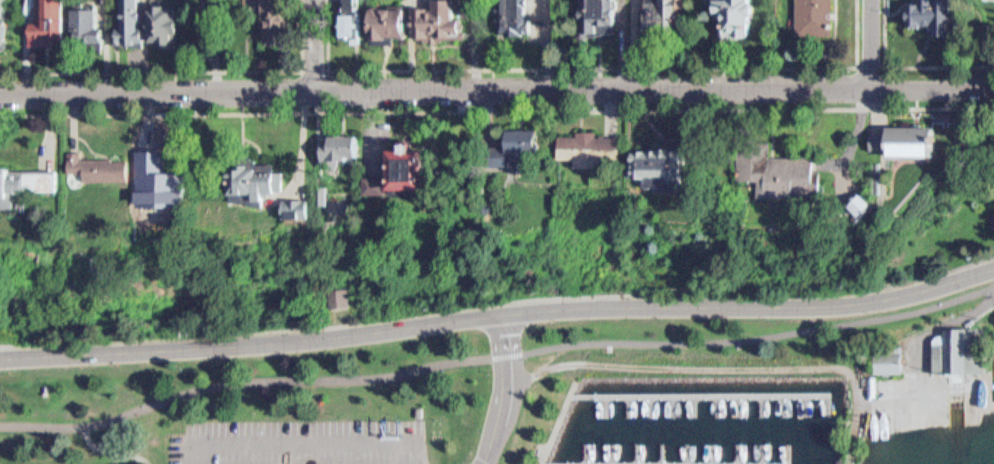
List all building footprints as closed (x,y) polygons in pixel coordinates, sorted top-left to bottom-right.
[(18,48),(19,0),(0,0),(0,48),(18,48)] [(33,19),(32,0),(60,0),(61,40),(28,41),(27,20),(33,19)] [(115,22),(114,0),(132,0),(134,38),(110,39),(109,22),(115,22)] [(144,45),(144,39),(151,39),(151,0),(129,0),(129,45),(144,45)] [(145,0),(158,0),(158,5),(171,5),(171,41),(155,41),(155,33),(145,33),(145,0)] [(201,15),(225,15),(225,0),(201,0),(201,15)] [(255,38),(256,0),(271,0),(271,9),(280,9),(279,22),(272,22),(272,39),(255,38)] [(292,39),(292,0),(271,0),(271,39),(292,39)] [(423,38),(470,38),(471,18),(464,18),(464,0),(439,0),(439,10),(423,10),(423,38)] [(502,36),(501,0),(530,0),(531,35),(502,36)] [(591,37),(591,0),(623,0),(623,24),(606,24),(606,37),(591,37)] [(663,8),(663,0),(691,0),(691,13),(686,13),(686,31),(655,31),(655,8),(663,8)] [(734,3),(734,0),(760,0),(760,1),(767,1),(768,16),(762,16),(763,40),(723,40),(722,3),(734,3)] [(802,35),(802,0),(839,0),(839,34),(802,35)] [(932,5),(932,0),(966,0),(966,5),(969,5),(969,37),(948,37),(948,25),(935,25),(913,25),(913,5),(932,5)] [(67,3),(89,4),(88,26),(94,26),(94,40),(65,39),(67,3)] [(187,6),(160,6),(160,46),(187,46),(187,6)] [(81,9),(81,42),(107,42),(107,9),(81,9)] [(380,9),(416,9),(416,39),(380,39),(380,9)] [(367,39),(367,13),(351,13),(350,39),(367,39)] [(203,35),(217,36),(219,21),(205,20),(203,35)] [(958,157),(903,155),(904,149),(905,131),(905,126),(959,129),(958,157)] [(318,139),(313,139),(313,149),(321,149),(321,157),(335,157),(335,151),(350,151),(350,129),(318,128),(318,139)] [(523,129),(554,128),(554,149),(541,149),(541,160),(530,160),(529,150),(524,150),(523,129)] [(630,166),(584,165),(585,137),(586,137),(586,129),(607,129),(607,138),(630,138),(630,166)] [(884,148),(885,130),(905,131),(904,149),(884,148)] [(378,148),(389,149),(390,137),(404,137),(404,144),(417,144),(415,189),(377,187),(378,148)] [(62,146),(74,145),(74,155),(120,154),(121,177),(76,178),(76,166),(62,166),(62,146)] [(449,191),(447,145),(418,146),(418,150),(408,150),(409,193),(449,191)] [(701,189),(663,189),(663,173),(648,173),(647,148),(697,147),(697,170),(701,169),(701,189)] [(274,168),(266,168),(266,158),(247,159),(247,152),(229,153),(230,163),(220,163),(220,198),(240,198),(240,203),(262,203),(262,186),(274,186),(274,168)] [(768,155),(819,155),(819,178),(823,178),(823,197),(764,198),(764,181),(768,181),(768,155)] [(130,159),(146,158),(146,170),(171,169),(172,200),(132,201),(130,159)] [(197,206),(196,173),(164,174),(163,164),(148,164),(150,208),(197,206)] [(7,205),(7,192),(46,192),(46,167),(0,168),(0,205),(7,205)] [(355,172),(354,189),(377,187),(375,172),(355,172)] [(871,193),(857,209),(868,219),(883,204),(871,193)] [(276,195),(300,194),(300,208),(289,208),(289,215),(277,215),(276,195)] [(327,219),(327,201),(301,201),(301,219),(327,219)] [(342,298),(341,281),(320,283),(322,300),(342,298)] [(990,326),(991,367),(954,368),(941,368),(941,332),(952,332),(952,327),(990,326)] [(909,371),(882,371),(881,352),(909,351),(909,371)]
